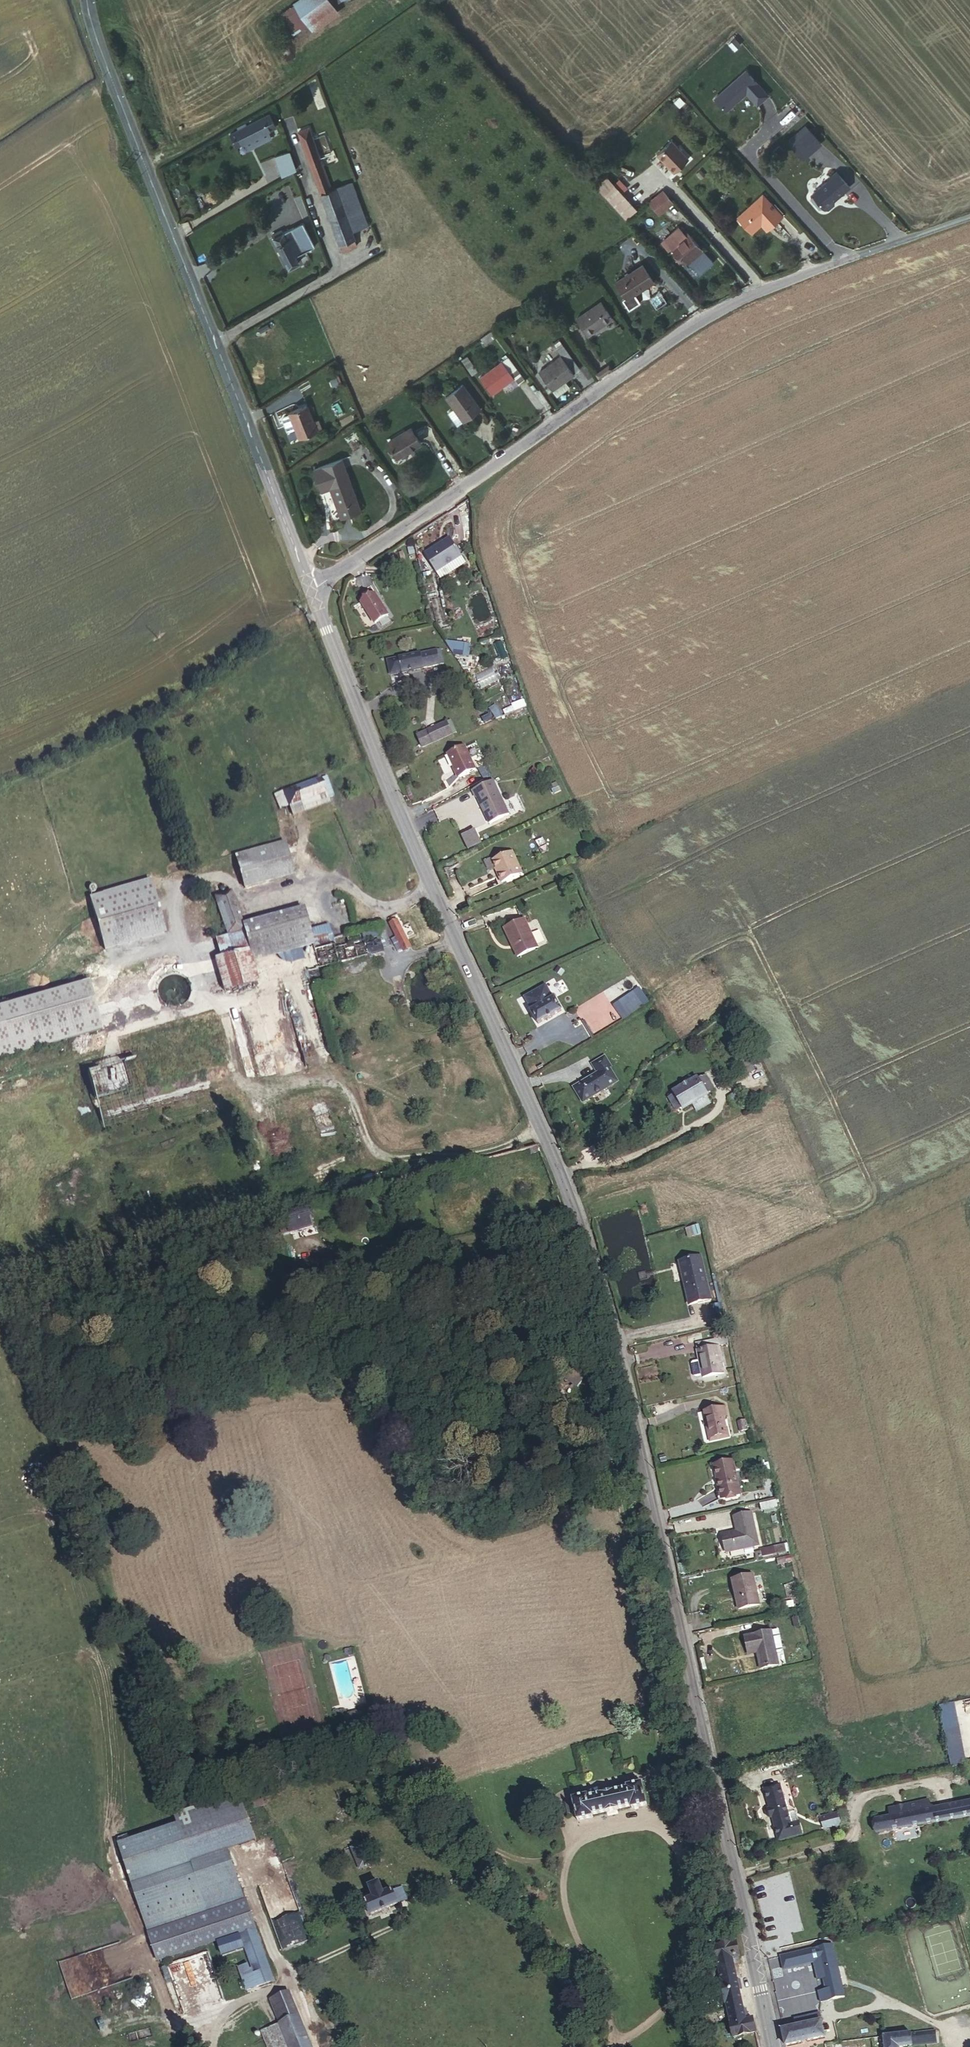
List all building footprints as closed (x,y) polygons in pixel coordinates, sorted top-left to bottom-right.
[(277,7),(289,28),(341,0),(290,0),(277,7)] [(715,97),(726,109),(747,91),(757,103),(768,93),(747,69),(715,97)] [(267,114),(243,127),(249,139),(273,125),(267,114)] [(249,139),(243,127),(229,135),(235,146),(249,139)] [(351,210),(341,184),(338,185),(314,127),(304,131),(330,198),(351,250),(364,245),(351,210)] [(268,138),(264,131),(243,142),(247,149),(268,138)] [(689,157),(672,138),(657,151),(674,171),(689,157)] [(296,164),(289,146),(273,152),(280,170),(296,164)] [(811,155),(792,172),(794,173),(803,183),(805,185),(809,185),(814,180),(814,177),(830,163),(816,148),(810,154),(811,155)] [(810,195),(824,210),(850,187),(836,171),(810,195)] [(803,183),(794,173),(790,177),(800,187),(803,183)] [(351,180),(341,184),(351,210),(361,207),(351,180)] [(617,186),(606,196),(626,218),(637,208),(617,186)] [(660,187),(647,199),(657,210),(670,199),(660,187)] [(769,220),(775,226),(786,216),(765,192),(744,212),(747,215),(745,222),(754,232),(764,223),(769,220)] [(305,220),(280,235),(296,266),(305,261),(302,254),(317,245),(305,220)] [(770,230),(775,226),(769,220),(764,223),(770,230)] [(684,256),(686,254),(703,274),(707,270),(715,278),(728,267),(703,240),(700,242),(695,236),(679,251),(684,256)] [(667,286),(658,268),(628,282),(638,301),(667,286)] [(603,305),(581,320),(593,338),(616,323),(603,305)] [(501,335),(496,329),(483,337),(487,344),(501,335)] [(571,381),(587,370),(567,342),(557,348),(565,358),(544,373),(557,391),(571,381)] [(519,376),(523,381),(529,377),(519,364),(513,368),(506,359),(482,374),(496,393),(519,376)] [(577,389),(571,381),(557,391),(563,399),(577,389)] [(448,395),(467,419),(484,406),(465,383),(448,395)] [(309,419),(303,398),(279,406),(277,409),(281,420),(284,421),(289,420),(295,436),(313,430),(309,419)] [(315,417),(309,419),(313,430),(318,428),(315,417)] [(424,442),(414,425),(389,439),(400,457),(422,443),(424,442)] [(345,458),(308,467),(314,490),(330,485),(350,480),(345,458)] [(330,485),(338,516),(358,511),(350,480),(330,485)] [(437,570),(461,555),(448,535),(424,550),(437,570)] [(466,562),(461,555),(437,570),(441,577),(466,562)] [(373,595),(361,604),(375,625),(388,616),(373,595)] [(449,643),(449,657),(470,657),(470,643),(449,643)] [(439,644),(384,655),(387,672),(435,661),(435,655),(441,655),(439,644)] [(494,669),(473,674),(477,687),(497,682),(494,669)] [(489,709),(494,718),(500,714),(495,705),(489,709)] [(453,734),(447,719),(429,727),(435,743),(453,734)] [(435,743),(429,727),(418,732),(425,748),(435,743)] [(469,743),(452,750),(461,773),(478,766),(469,743)] [(445,757),(439,761),(447,774),(453,770),(445,757)] [(510,812),(494,778),(473,788),(477,795),(478,795),(491,821),(510,812)] [(318,780),(282,793),(287,806),(323,794),(318,780)] [(287,806),(282,793),(273,797),(278,810),(287,806)] [(323,794),(287,806),(291,816),(326,803),(323,794)] [(238,883),(287,872),(279,840),(230,852),(238,883)] [(514,850),(496,857),(501,867),(499,868),(504,880),(524,872),(514,850)] [(88,895),(103,946),(163,929),(147,877),(88,895)] [(218,929),(241,921),(237,912),(231,913),(221,886),(204,892),(218,929)] [(235,927),(240,948),(244,965),(308,948),(305,934),(298,911),(235,927)] [(536,945),(524,917),(504,926),(515,954),(536,945)] [(399,919),(389,924),(404,953),(414,948),(399,919)] [(401,952),(387,925),(380,929),(394,956),(401,952)] [(382,950),(377,928),(357,933),(359,942),(370,939),(373,952),(382,950)] [(329,948),(325,930),(305,934),(308,948),(310,954),(329,948)] [(329,948),(333,967),(374,957),(373,952),(370,939),(359,942),(353,943),(351,938),(340,941),(341,946),(329,948)] [(224,991),(225,994),(250,989),(244,965),(240,948),(213,954),(216,960),(219,972),(224,991)] [(310,954),(314,972),(333,967),(329,948),(310,954)] [(549,978),(528,989),(534,1001),(555,991),(549,978)] [(100,1028),(86,979),(0,1004),(0,1056),(100,1028)] [(634,980),(625,986),(630,994),(613,1006),(623,1020),(649,1002),(634,980)] [(534,1001),(533,1002),(540,1015),(563,1004),(557,990),(555,991),(534,1001)] [(205,1036),(86,1071),(104,1130),(224,1095),(205,1036)] [(599,1068),(574,1081),(581,1095),(616,1077),(610,1063),(612,1062),(606,1052),(594,1058),(599,1068)] [(680,1095),(671,1099),(679,1112),(686,1107),(689,1109),(711,1097),(709,1092),(716,1087),(709,1075),(701,1079),(699,1077),(677,1090),(680,1095)] [(344,1108),(293,1124),(297,1137),(311,1132),(322,1164),(358,1152),(344,1108)] [(305,1206),(280,1213),(288,1234),(312,1226),(305,1206)] [(703,1252),(682,1258),(694,1303),(715,1296),(703,1252)] [(714,1325),(722,1324),(720,1305),(712,1306),(714,1325)] [(727,1367),(718,1334),(700,1338),(703,1355),(708,1372),(727,1367)] [(699,1374),(708,1372),(703,1355),(695,1357),(699,1374)] [(727,1403),(705,1407),(712,1437),(728,1434),(725,1416),(730,1414),(727,1403)] [(717,1460),(721,1484),(723,1496),(742,1493),(735,1457),(717,1460)] [(758,1509),(741,1513),(742,1528),(728,1532),(732,1549),(765,1543),(758,1509)] [(760,1550),(762,1559),(788,1554),(786,1545),(760,1550)] [(759,1571),(738,1575),(744,1606),(765,1602),(759,1571)] [(782,1626),(775,1628),(780,1651),(787,1649),(782,1626)] [(775,1628),(745,1634),(750,1653),(763,1650),(766,1664),(781,1660),(780,1651),(775,1628)] [(957,1703),(941,1705),(948,1768),(964,1767),(957,1703)] [(649,1813),(645,1786),(627,1789),(627,1794),(591,1799),(589,1795),(573,1798),(572,1803),(563,1804),(565,1817),(575,1816),(577,1826),(592,1823),(592,1819),(633,1812),(634,1817),(649,1813)] [(257,1789),(245,1793),(252,1813),(264,1809),(257,1789)] [(788,1790),(772,1794),(778,1814),(781,1823),(786,1842),(809,1835),(806,1824),(798,1826),(788,1790)] [(883,1805),(887,1829),(969,1814),(969,1799),(939,1804),(937,1795),(883,1805)] [(234,1806),(112,1852),(157,1970),(237,1940),(249,1935),(251,1934),(223,1858),(250,1847),(234,1806)] [(843,1826),(840,1816),(829,1818),(832,1829),(843,1826)] [(369,1867),(360,1847),(344,1853),(350,1867),(353,1866),(357,1873),(369,1867)] [(376,1888),(367,1892),(372,1903),(363,1907),(369,1920),(396,1908),(389,1894),(382,1897),(376,1888)] [(237,1940),(248,1975),(251,1981),(256,1993),(268,1988),(249,1935),(237,1940)] [(737,2038),(760,2034),(757,2020),(750,2021),(737,1960),(744,1958),(740,1942),(716,1947),(737,2038)] [(224,1947),(232,1966),(240,1962),(232,1943),(224,1947)] [(850,1999),(839,1946),(787,1957),(789,1970),(819,1963),(825,1962),(829,1980),(831,1992),(826,1993),(828,2004),(850,1999)] [(825,1962),(819,1963),(823,1982),(829,1980),(825,1962)] [(256,1993),(251,1981),(239,1986),(244,1997),(256,1993)] [(283,2037),(287,2046),(309,2046),(291,2003),(273,2012),(283,2037)] [(800,2025),(785,2028),(788,2044),(829,2037),(828,2033),(827,2026),(825,2015),(809,2018),(810,2023),(800,2025)] [(937,2032),(886,2039),(888,2046),(940,2046),(937,2032)] [(283,2037),(266,2045),(267,2046),(287,2046),(283,2037)]
